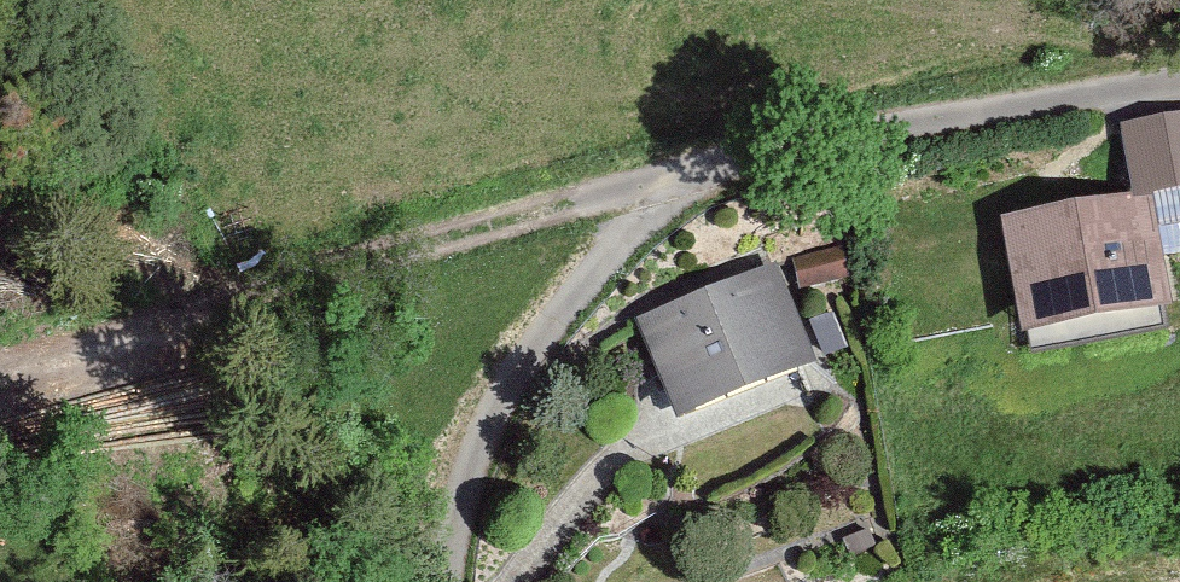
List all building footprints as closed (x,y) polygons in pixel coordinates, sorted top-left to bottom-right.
[(1006,235),(1029,344),(1179,312),(1179,311),(1159,212),(1179,208),(1179,128),(1123,139),(1136,208),(1006,235)] [(774,274),(637,335),(679,429),(816,368),(774,274)]
